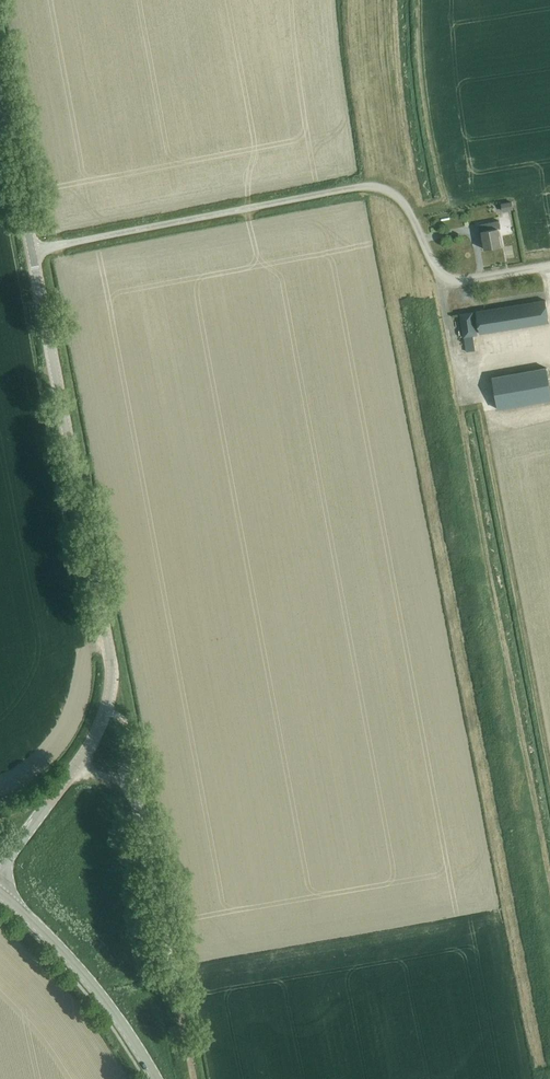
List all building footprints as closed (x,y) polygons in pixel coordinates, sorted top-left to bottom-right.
[(512,200),(501,201),(503,210),(514,208),(512,200)] [(482,232),(485,250),(501,247),(498,229),(501,228),(499,221),(478,225),(479,232),(482,232)] [(546,300),(477,312),(480,334),(549,323),(549,321),(546,300)] [(467,352),(476,351),(473,335),(475,334),(472,313),(460,315),(467,352)] [(549,400),(549,387),(547,367),(493,377),(499,409),(549,400)]
